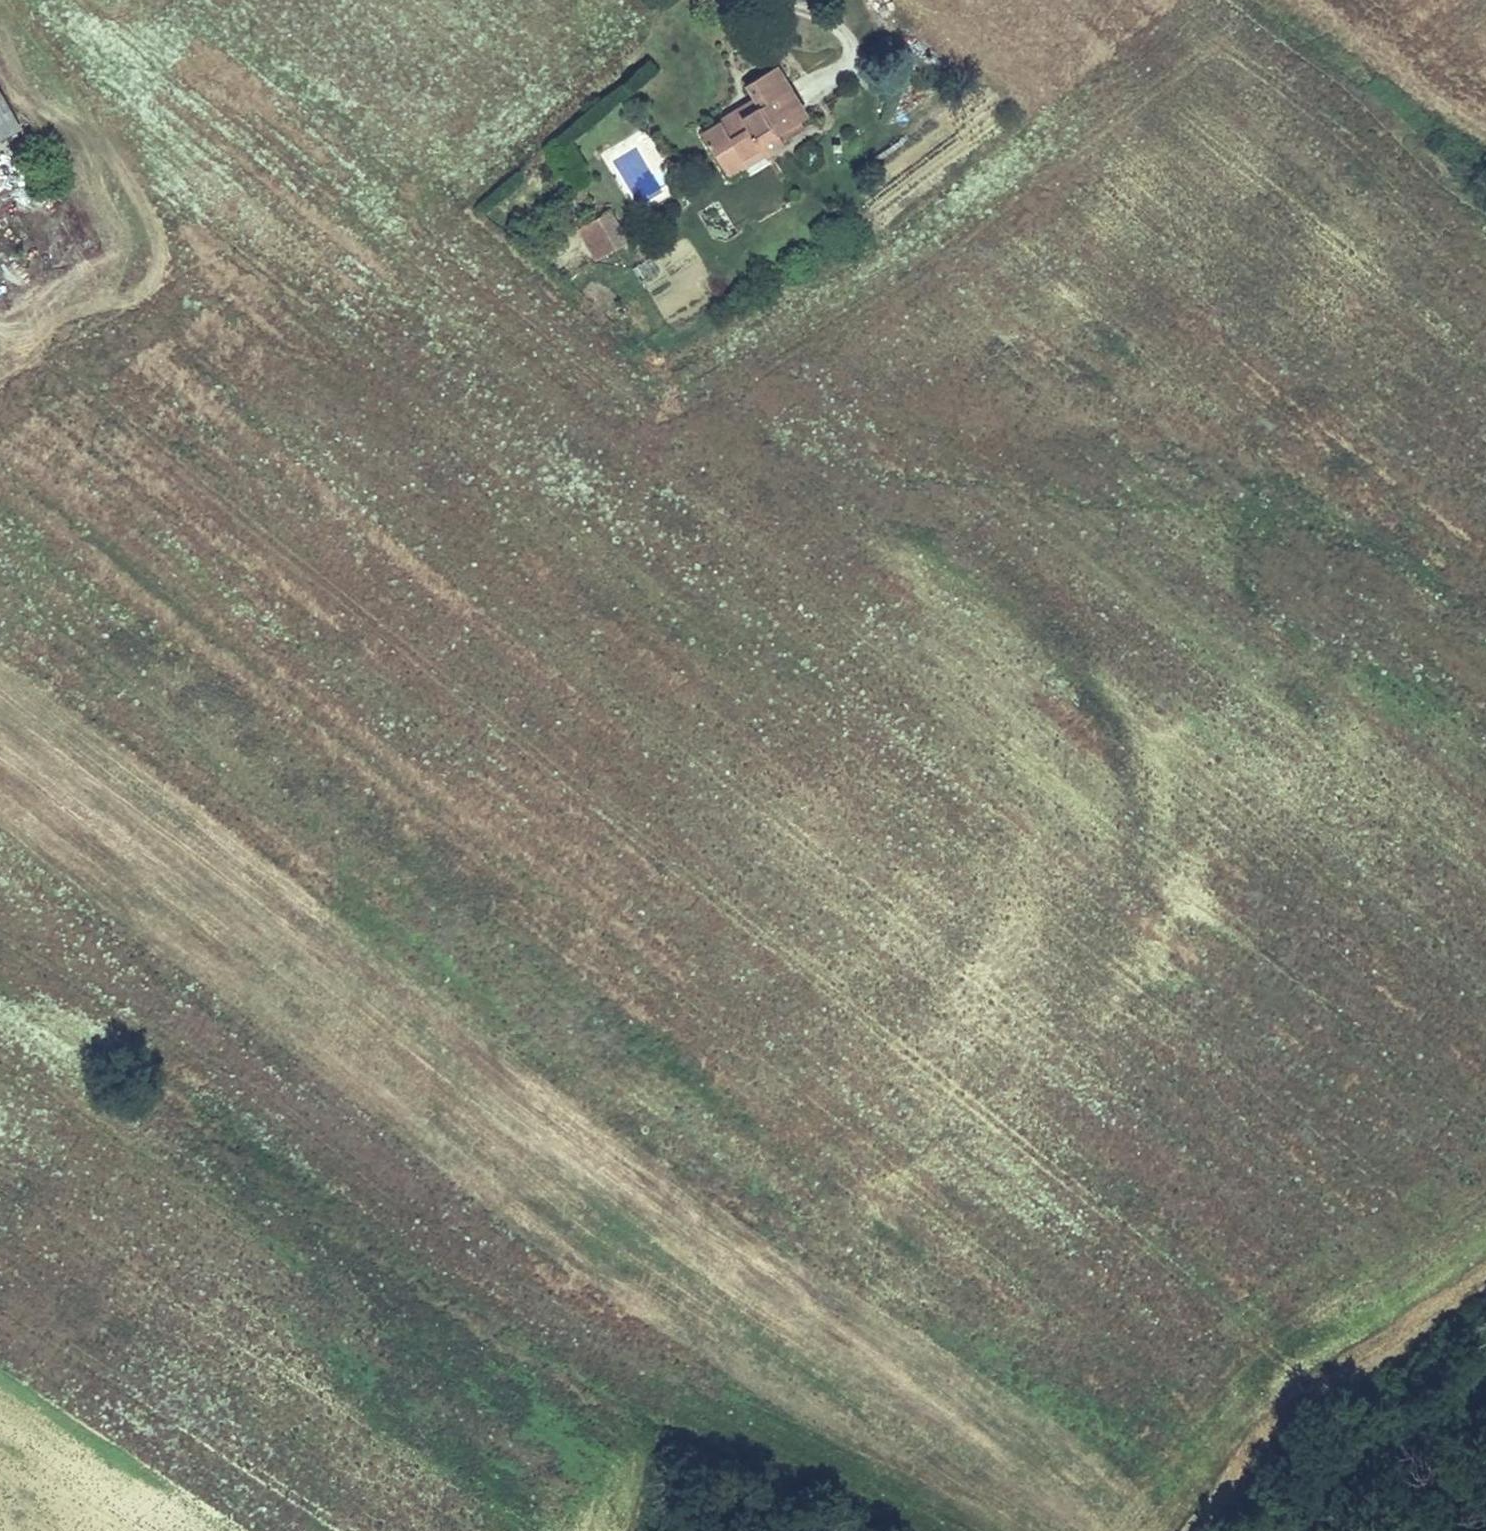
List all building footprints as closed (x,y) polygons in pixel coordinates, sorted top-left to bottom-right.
[(780,69),(773,73),(782,87),(789,83),(780,69)] [(782,87),(773,73),(747,88),(760,109),(724,131),(720,124),(706,132),(720,156),(739,145),(746,156),(763,146),(769,156),(788,144),(782,134),(810,118),(789,83),(782,87)] [(16,123),(0,93),(0,132),(16,123)] [(756,102),(720,124),(724,131),(760,109),(756,102)] [(739,145),(720,156),(732,177),(769,156),(763,146),(746,156),(739,145)] [(577,229),(595,263),(628,245),(610,211),(577,229)]
